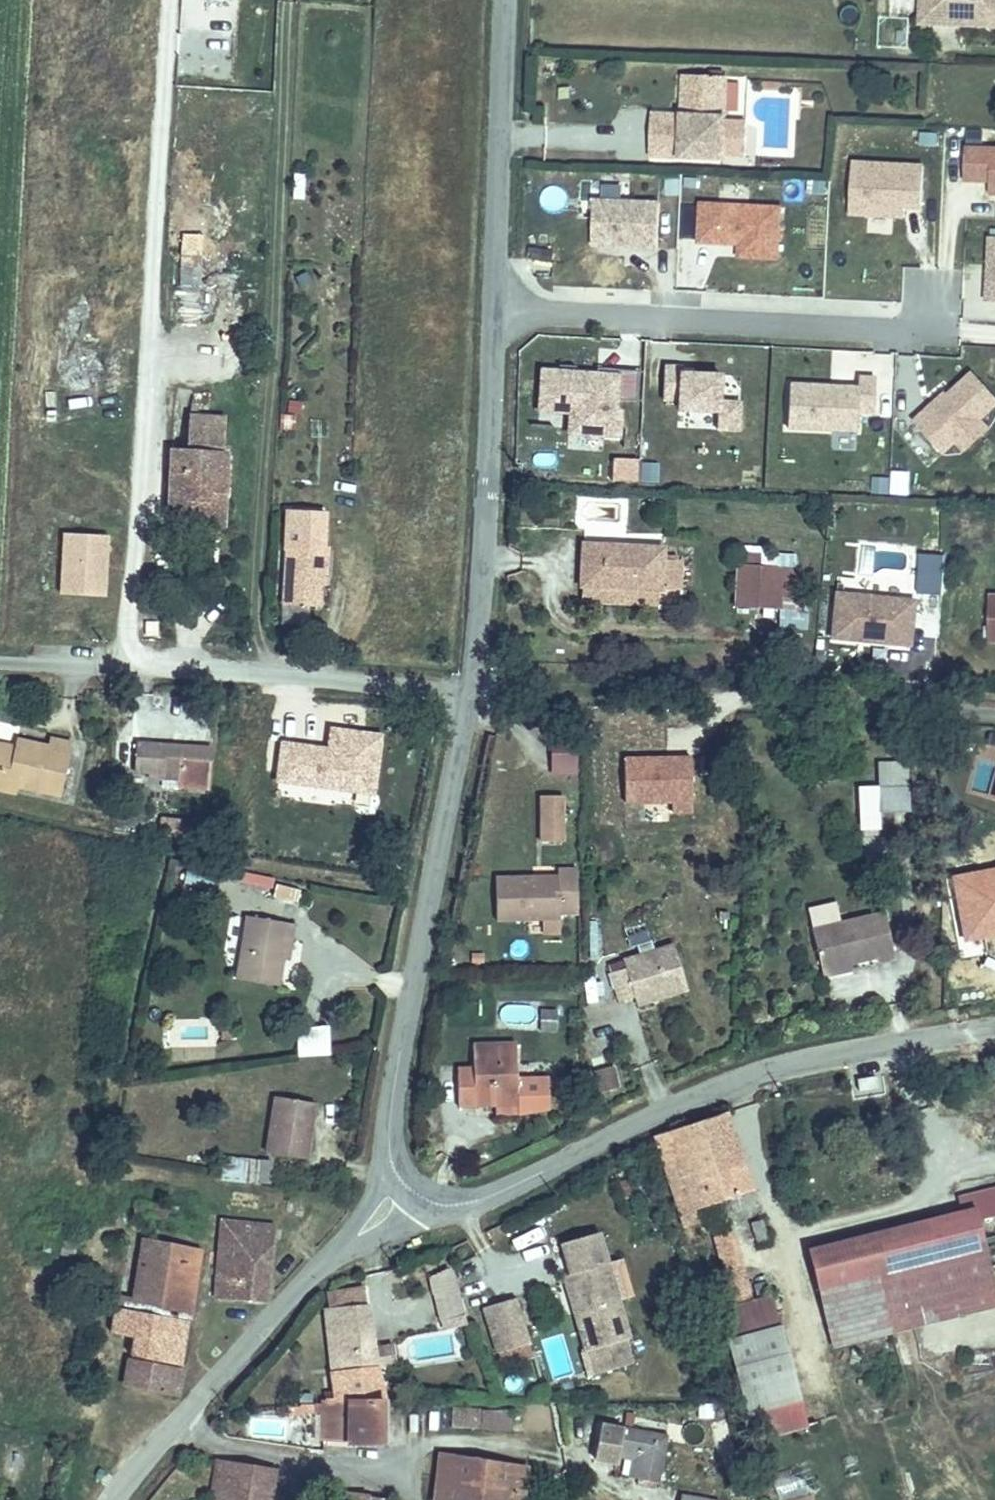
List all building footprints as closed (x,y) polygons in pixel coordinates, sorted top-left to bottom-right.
[(931,0),(920,0),(919,24),(967,26),(967,11),(957,11),(957,15),(930,14),(931,0)] [(930,14),(957,15),(957,11),(967,11),(967,26),(994,27),(994,0),(931,0),(930,14)] [(722,160),(726,77),(692,75),(690,116),(682,116),(681,125),(651,124),(649,156),(722,160)] [(690,116),(692,75),(684,75),(682,116),(690,116)] [(681,125),(682,116),(651,115),(651,124),(681,125)] [(575,146),(574,128),(548,130),(549,148),(575,146)] [(969,148),(968,180),(994,181),(993,193),(994,194),(994,149),(969,148)] [(924,208),(927,166),(855,162),(852,214),(907,217),(908,207),(924,208)] [(664,177),(665,195),(679,194),(679,177),(664,177)] [(550,208),(567,197),(555,179),(538,190),(550,208)] [(659,247),(661,203),(595,201),(593,245),(659,247)] [(779,258),(781,207),(701,203),(699,242),(740,244),(749,244),(748,257),(779,258)] [(175,288),(200,289),(202,233),(177,232),(175,288)] [(748,257),(749,244),(740,244),(740,256),(748,257)] [(551,251),(531,254),(534,274),(553,272),(551,251)] [(719,402),(721,375),(681,373),(682,367),(665,367),(663,400),(679,401),(678,411),(718,412),(717,430),(739,431),(740,403),(719,402)] [(636,413),(638,371),(597,369),(596,375),(618,376),(616,412),(621,412),(636,413)] [(616,412),(618,376),(596,375),(596,385),(581,384),(582,378),(575,378),(576,373),(552,372),(552,376),(542,376),(539,411),(570,413),(569,434),(619,437),(621,412),(616,412)] [(983,421),(994,411),(994,395),(977,374),(933,413),(931,411),(917,423),(946,455),(959,443),(983,421)] [(876,413),(878,379),(860,378),(860,388),(791,384),(789,428),(859,432),(860,412),(876,413)] [(173,445),(184,445),(185,412),(175,411),(173,445)] [(222,454),(224,416),(191,415),(189,452),(222,454)] [(967,452),(992,430),(983,421),(959,443),(967,452)] [(189,452),(172,452),(169,525),(209,526),(209,503),(223,503),(223,493),(225,493),(226,454),(222,454),(189,452)] [(639,483),(640,462),(613,461),(612,482),(639,483)] [(222,527),(223,503),(209,503),(209,526),(222,527)] [(327,579),(329,548),(323,547),(325,512),(287,510),(282,605),(320,607),(322,579),(327,579)] [(103,594),(106,534),(64,531),(60,591),(103,594)] [(688,590),(689,561),(662,560),(663,549),(584,545),(582,585),(688,590)] [(757,607),(759,566),(739,565),(737,606),(757,607)] [(775,608),(777,567),(759,566),(757,607),(775,608)] [(909,650),(914,606),(834,597),(829,642),(857,645),(857,641),(887,644),(887,648),(909,650)] [(346,790),(349,767),(375,770),(380,737),(332,730),(328,757),(321,756),(322,750),(282,744),(278,781),(346,790)] [(72,744),(49,739),(48,747),(16,740),(16,743),(13,754),(0,751),(0,783),(18,787),(60,796),(72,744)] [(16,743),(0,740),(0,751),(13,754),(16,743)] [(209,796),(212,749),(136,744),(134,771),(182,774),(180,794),(209,796)] [(574,771),(569,744),(554,747),(559,773),(574,771)] [(908,811),(907,761),(877,762),(878,785),(856,786),(857,830),(880,830),(879,812),(908,811)] [(372,793),(375,770),(349,767),(346,790),(372,793)] [(0,783),(0,792),(16,796),(18,787),(0,783)] [(563,842),(562,796),(542,796),(542,842),(563,842)] [(578,913),(577,870),(558,871),(558,877),(495,878),(496,920),(560,919),(560,913),(578,913)] [(895,957),(884,913),(812,930),(822,971),(877,958),(878,961),(895,957)] [(279,988),(287,939),(293,940),(295,925),(245,916),(234,980),(279,988)] [(687,990),(674,945),(623,960),(625,968),(611,972),(620,1002),(634,998),(637,1005),(687,990)] [(537,1009),(539,1031),(557,1030),(555,1008),(537,1009)] [(293,1029),(298,1058),(331,1053),(326,1024),(293,1029)] [(495,1099),(495,1106),(496,1115),(516,1114),(515,1098),(519,1098),(517,1044),(473,1046),(474,1074),(457,1075),(459,1108),(476,1107),(476,1100),(495,1099)] [(563,1089),(565,1064),(550,1063),(548,1088),(563,1089)] [(619,1088),(614,1069),(596,1074),(600,1092),(619,1088)] [(305,1159),(314,1104),(276,1098),(267,1153),(305,1159)] [(495,1106),(495,1099),(476,1100),(476,1107),(495,1106)] [(750,1190),(724,1113),(656,1136),(682,1213),(750,1190)] [(270,1183),(271,1160),(227,1158),(226,1181),(270,1183)] [(992,1216),(994,1216),(994,1189),(962,1197),(965,1210),(974,1208),(977,1220),(984,1219),(985,1224),(994,1222),(992,1216)] [(833,1243),(846,1282),(984,1247),(977,1220),(974,1208),(965,1210),(833,1243)] [(755,1245),(769,1241),(763,1220),(749,1224),(755,1245)] [(273,1226),(236,1223),(223,1222),(216,1297),(266,1302),(273,1226)] [(629,1338),(598,1233),(562,1243),(573,1281),(566,1284),(586,1351),(591,1349),(602,1346),(609,1370),(631,1364),(624,1339),(629,1338)] [(750,1302),(731,1233),(712,1238),(731,1308),(719,1311),(727,1339),(777,1326),(770,1297),(750,1302)] [(188,1320),(198,1250),(148,1241),(137,1312),(188,1320)] [(858,1320),(994,1286),(984,1247),(846,1282),(858,1320)] [(611,1264),(618,1289),(631,1286),(624,1261),(611,1264)] [(441,1331),(466,1324),(450,1266),(424,1274),(441,1331)] [(376,1368),(373,1348),(364,1289),(330,1294),(332,1309),(329,1309),(339,1401),(339,1403),(384,1403),(376,1368)] [(532,1355),(514,1298),(484,1308),(501,1365),(532,1355)] [(179,1377),(188,1320),(137,1312),(129,1369),(179,1377)] [(804,1425),(777,1326),(727,1339),(754,1438),(804,1425)] [(396,1365),(392,1345),(373,1348),(376,1368),(396,1365)] [(609,1370),(602,1346),(591,1349),(598,1374),(609,1370)] [(176,1396),(179,1377),(129,1369),(126,1386),(176,1396)] [(384,1443),(384,1403),(339,1403),(339,1401),(322,1401),(322,1404),(314,1405),(315,1412),(322,1412),(322,1441),(349,1443),(384,1443)] [(511,1430),(512,1410),(452,1408),(451,1428),(511,1430)] [(657,1482),(666,1438),(601,1425),(594,1460),(617,1464),(618,1457),(620,1451),(640,1455),(636,1478),(657,1482)] [(636,1478),(640,1455),(620,1451),(618,1457),(633,1460),(630,1477),(636,1478)] [(520,1467),(442,1455),(435,1499),(515,1499),(520,1467)] [(274,1470),(216,1462),(210,1499),(269,1499),(274,1470)] [(806,1492),(801,1466),(770,1471),(774,1497),(806,1492)] [(528,1468),(520,1467),(515,1499),(523,1499),(528,1468)] [(827,1483),(827,1469),(805,1469),(805,1483),(827,1483)] [(338,1492),(337,1499),(388,1499),(338,1492)]
